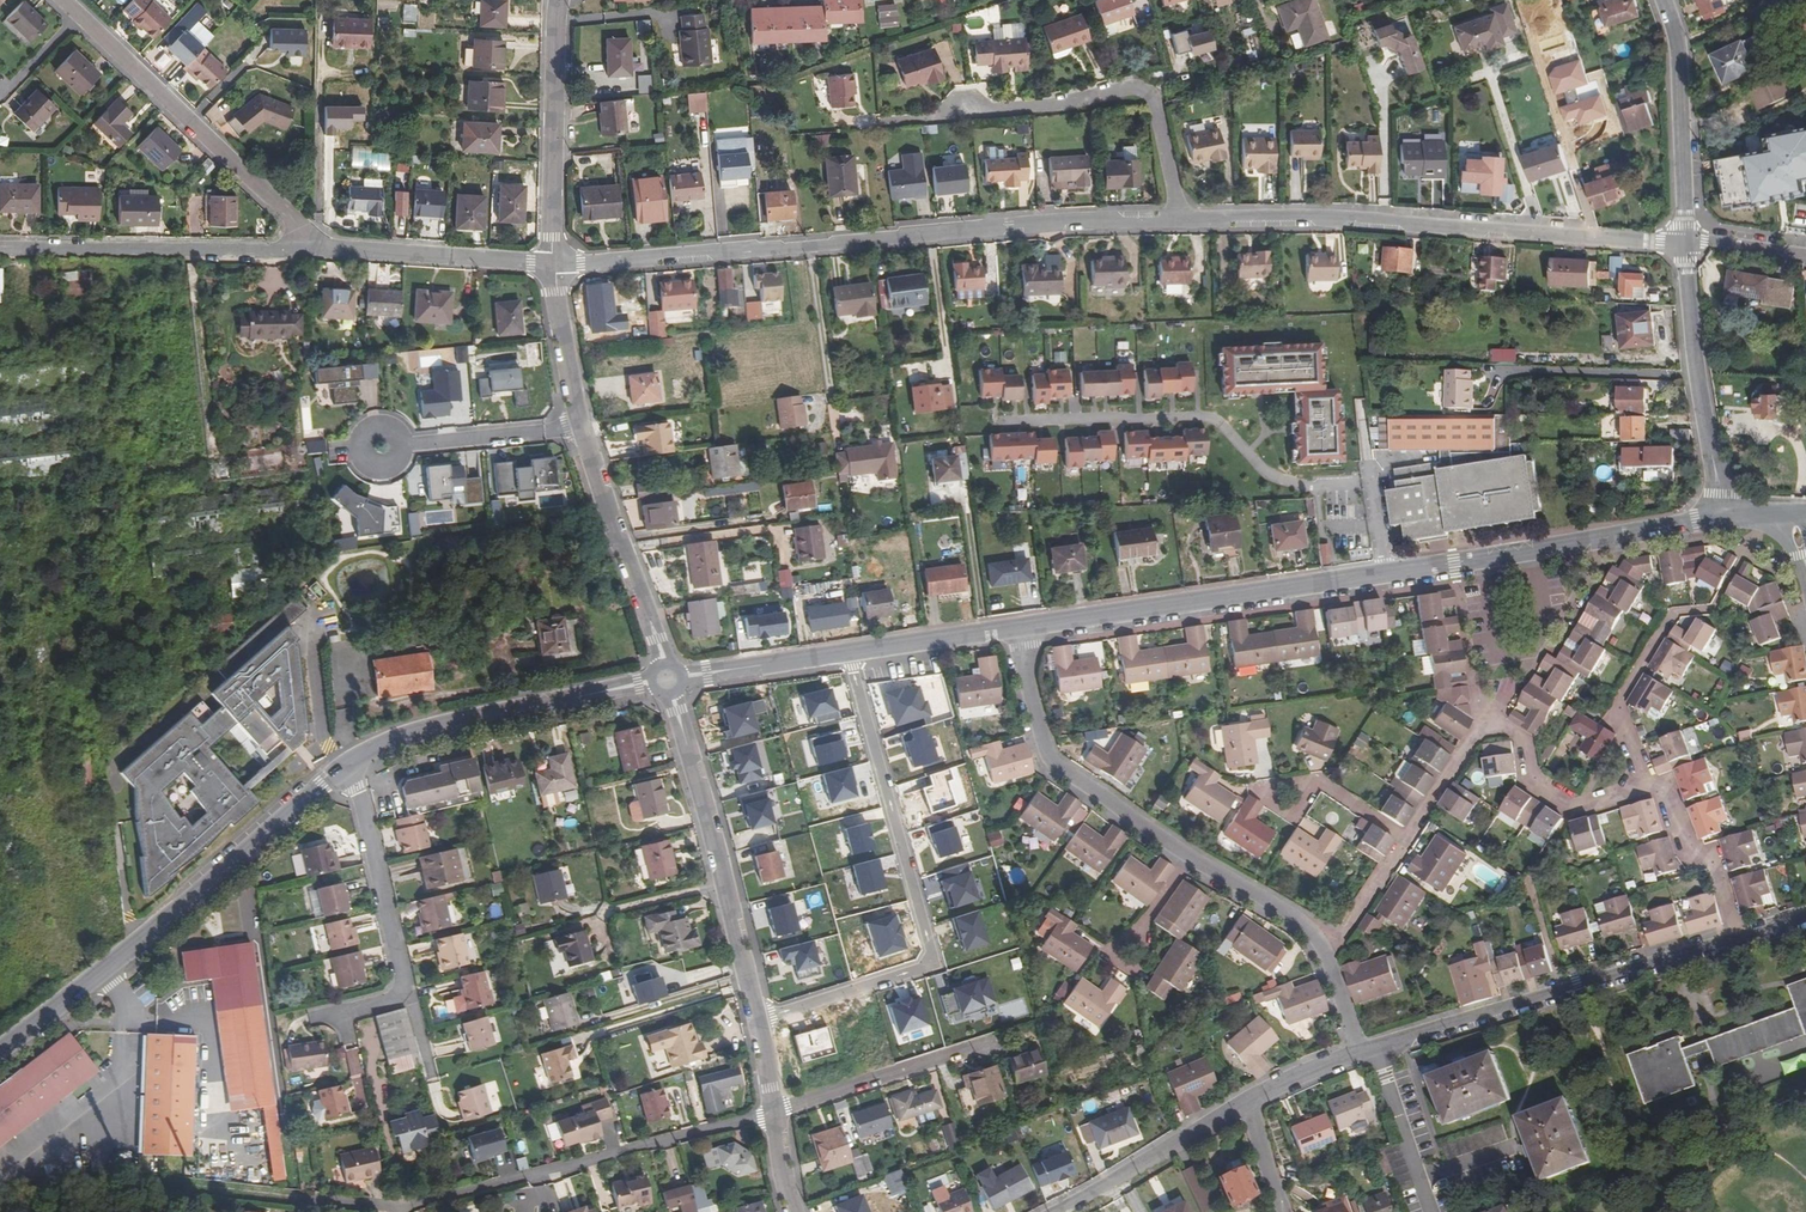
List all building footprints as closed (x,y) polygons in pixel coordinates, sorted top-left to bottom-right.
[(123,10),(134,21),(132,23),(139,30),(141,28),(153,39),(171,21),(149,0),(133,0),(123,10)] [(751,8),(752,42),(824,39),(824,22),(860,20),(860,0),(823,0),(823,5),(751,8)] [(1134,13),(1130,0),(1096,0),(1095,1),(1103,24),(1134,13)] [(1277,7),(1286,31),(1296,27),(1303,46),(1327,37),(1314,0),(1295,0),(1277,7)] [(1636,0),(1601,0),(1608,23),(1640,13),(1636,0)] [(1714,17),(1725,13),(1723,8),(1735,3),(1734,0),(1697,0),(1703,14),(1712,12),(1714,17)] [(21,2),(5,19),(29,43),(46,26),(21,2)] [(1454,27),(1462,51),(1480,45),(1479,43),(1484,41),(1488,50),(1503,45),(1501,38),(1516,32),(1505,3),(1489,9),(1492,14),(1454,27)] [(168,48),(186,66),(204,48),(189,32),(209,12),(200,4),(164,39),(171,45),(168,48)] [(401,24),(416,25),(418,5),(403,4),(401,24)] [(508,6),(485,4),(484,28),(507,29),(508,6)] [(896,7),(878,8),(879,38),(897,38),(896,7)] [(421,11),(420,28),(432,28),(432,12),(421,11)] [(1705,20),(1714,17),(1712,12),(1703,14),(1705,20)] [(1069,42),(1070,46),(1090,39),(1080,13),(1043,26),(1050,48),(1069,42)] [(688,52),(684,53),(686,66),(713,63),(709,28),(706,28),(705,14),(684,16),(685,30),(681,31),(683,44),(688,43),(688,52)] [(370,17),(334,15),(333,42),(369,44),(370,17)] [(1796,20),(1805,41),(1805,16),(1796,20)] [(1371,30),(1388,24),(1386,17),(1369,24),(1371,30)] [(649,21),(636,21),(637,35),(649,35),(649,21)] [(1423,69),(1411,35),(1402,38),(1401,34),(1396,32),(1392,34),(1389,26),(1372,32),(1383,61),(1388,63),(1400,59),(1407,75),(1423,69)] [(1002,27),(992,28),(993,40),(1002,39),(1002,27)] [(289,49),(288,52),(288,55),(306,55),(306,30),(271,29),(271,48),(280,49),(289,49)] [(1194,55),(1216,47),(1211,29),(1190,36),(1188,30),(1174,34),(1179,54),(1186,52),(1192,50),(1194,55)] [(631,75),(630,39),(608,40),(609,75),(631,75)] [(1744,42),(1714,56),(1726,85),(1758,70),(1751,57),(1762,52),(1756,39),(1745,44),(1744,42)] [(1025,41),(975,55),(980,75),(997,71),(999,77),(1011,75),(1010,72),(1019,70),(1021,75),(1034,71),(1025,41)] [(1052,52),(1070,46),(1069,42),(1050,48),(1052,52)] [(503,65),(504,46),(477,44),(475,71),(500,72),(500,65),(503,65)] [(79,45),(53,72),(77,94),(84,88),(87,91),(105,72),(102,69),(103,68),(79,45)] [(500,65),(500,72),(507,72),(508,46),(504,46),(503,65),(500,65)] [(203,49),(186,66),(184,68),(191,75),(193,73),(199,79),(210,90),(227,72),(203,49)] [(944,77),(934,49),(898,61),(906,86),(928,80),(929,82),(944,77)] [(1220,59),(1223,70),(1235,66),(1232,55),(1220,59)] [(197,81),(199,79),(193,73),(191,75),(197,81)] [(853,87),(857,86),(856,74),(830,76),(832,108),(855,106),(853,94),(853,87)] [(649,75),(637,76),(637,93),(649,93),(649,75)] [(1751,90),(1760,109),(1793,94),(1784,75),(1751,90)] [(1617,99),(1615,100),(1617,109),(1625,106),(1632,129),(1655,123),(1648,101),(1653,100),(1646,78),(1626,85),(1627,86),(1630,95),(1617,99)] [(506,87),(471,86),(469,112),(504,114),(506,87)] [(1627,86),(1614,89),(1617,99),(1630,95),(1627,86)] [(9,116),(27,134),(52,106),(35,90),(9,116)] [(709,110),(708,92),(689,94),(691,112),(709,110)] [(238,137),(246,131),(247,132),(264,120),(284,127),(291,108),(260,96),(234,115),(235,115),(227,122),(238,137)] [(628,132),(625,99),(602,101),(604,120),(603,120),(604,135),(628,132)] [(93,123),(116,146),(129,133),(119,123),(129,113),(116,100),(93,123)] [(1625,106),(1617,109),(1625,132),(1632,129),(1625,106)] [(151,126),(132,144),(156,167),(174,148),(151,126)] [(498,154),(499,140),(500,128),(466,126),(465,153),(498,154)] [(1218,141),(1215,128),(1187,134),(1193,160),(1196,162),(1203,160),(1203,157),(1210,156),(1211,159),(1212,162),(1225,158),(1221,140),(1218,141)] [(1805,183),(1805,128),(1772,134),(1776,155),(1748,160),(1757,208),(1776,205),(1791,202),(1805,199),(1805,198),(1803,184),(1805,183)] [(1308,156),(1308,160),(1320,159),(1320,131),(1291,131),(1292,157),(1302,156),(1308,156)] [(837,135),(814,137),(815,148),(838,147),(837,135)] [(1366,167),(1366,170),(1366,174),(1379,174),(1379,136),(1367,137),(1367,142),(1347,143),(1347,151),(1343,155),(1346,159),(1346,167),(1358,167),(1366,167)] [(1263,169),(1263,175),(1275,175),(1276,138),(1244,139),(1243,169),(1258,169),(1263,169)] [(1421,172),(1421,174),(1421,178),(1444,178),(1444,143),(1421,143),(1421,146),(1401,146),(1400,164),(1404,164),(1404,175),(1418,175),(1418,172),(1421,172)] [(1562,145),(1525,158),(1534,183),(1571,172),(1562,145)] [(747,151),(720,153),(721,185),(736,185),(736,176),(748,175),(747,151)] [(890,170),(892,198),(916,196),(916,198),(927,196),(923,152),(904,154),(906,168),(890,170)] [(1018,153),(1018,158),(987,159),(988,183),(1005,182),(1006,187),(1021,186),(1021,181),(1029,180),(1028,153),(1018,153)] [(1481,156),(1466,155),(1465,172),(1461,172),(1460,182),(1462,182),(1461,193),(1477,194),(1477,193),(1478,193),(1478,192),(1495,193),(1495,190),(1500,191),(1500,186),(1505,186),(1505,179),(1501,179),(1502,162),(1481,160),(1481,156)] [(1726,213),(1757,208),(1748,160),(1747,156),(1718,161),(1720,173),(1726,213)] [(856,195),(854,157),(827,159),(830,196),(856,195)] [(202,175),(212,164),(207,158),(197,170),(202,175)] [(1138,160),(1106,158),(1104,184),(1116,185),(1116,182),(1136,184),(1138,160)] [(1088,163),(1050,160),(1048,182),(1073,185),(1072,193),(1085,194),(1088,163)] [(395,173),(406,175),(408,166),(397,164),(395,173)] [(934,167),(936,194),(969,191),(967,164),(934,167)] [(1626,196),(1620,178),(1623,177),(1619,166),(1615,167),(1613,165),(1598,170),(1601,182),(1589,186),(1596,209),(1609,204),(1608,202),(1626,196)] [(704,196),(702,171),(670,174),(673,199),(704,196)] [(663,177),(635,180),(639,222),(668,219),(663,177)] [(0,185),(0,209),(36,210),(37,185),(0,185)] [(510,223),(522,224),(524,189),(500,187),(499,222),(510,223)] [(100,220),(101,188),(58,188),(58,213),(79,213),(79,221),(100,220)] [(607,219),(621,218),(619,188),(582,190),(583,217),(607,215),(607,219)] [(380,191),(345,190),(345,209),(367,210),(366,215),(379,216),(380,191)] [(415,190),(414,214),(441,215),(442,191),(415,190)] [(769,218),(794,217),(792,191),(767,192),(769,218)] [(403,193),(399,193),(397,213),(405,213),(405,198),(403,198),(403,193)] [(147,197),(118,196),(118,225),(156,225),(157,197),(147,197)] [(482,197),(456,196),(455,227),(481,229),(482,197)] [(234,199),(209,197),(208,223),(233,224),(234,199)] [(1414,252),(1391,250),(1389,271),(1412,273),(1414,252)] [(1254,256),(1235,256),(1236,280),(1266,280),(1266,254),(1254,254),(1254,256)] [(1173,264),(1166,264),(1158,264),(1159,286),(1189,285),(1188,255),(1173,256),(1173,264)] [(1622,255),(1611,257),(1613,267),(1624,265),(1622,255)] [(1316,259),(1316,256),(1303,257),(1304,283),(1333,282),(1333,259),(1323,259),(1316,259)] [(1507,259),(1484,257),(1482,291),(1495,292),(1497,281),(1506,281),(1507,259)] [(1033,268),(1017,268),(1018,297),(1057,296),(1056,258),(1041,259),(1041,271),(1033,271),(1033,268)] [(1107,263),(1100,263),(1090,263),(1090,287),(1103,288),(1103,290),(1123,289),(1123,259),(1107,260),(1107,263)] [(1589,280),(1590,263),(1553,262),(1552,286),(1588,288),(1589,280)] [(1597,278),(1597,270),(1598,264),(1590,263),(1589,280),(1596,281),(1597,278)] [(964,266),(951,266),(952,293),(953,292),(954,302),(980,300),(980,290),(981,290),(979,271),(964,271),(964,266)] [(1765,301),(1790,306),(1795,282),(1769,278),(1769,276),(1731,269),(1727,292),(1765,298),(1765,301)] [(731,290),(728,270),(717,271),(720,302),(738,300),(736,290),(731,290)] [(1597,270),(1597,278),(1621,280),(1621,296),(1634,297),(1635,287),(1644,287),(1645,275),(1622,274),(1623,271),(1597,270)] [(759,288),(760,303),(780,300),(778,273),(752,275),(754,289),(759,288)] [(926,303),(922,275),(878,279),(882,309),(926,303)] [(870,279),(832,284),(835,313),(855,310),(855,314),(874,312),(870,279)] [(687,280),(656,285),(659,311),(691,307),(687,280)] [(588,288),(592,321),(613,319),(610,286),(603,287),(602,283),(595,284),(595,287),(588,288)] [(1635,287),(1634,297),(1643,298),(1644,287),(1635,287)] [(403,317),(404,293),(368,291),(367,316),(403,317)] [(419,293),(417,322),(451,325),(453,297),(432,295),(432,294),(419,293)] [(353,294),(322,294),(323,320),(353,320),(353,294)] [(496,305),(500,336),(524,334),(520,303),(496,305)] [(659,308),(646,309),(649,339),(662,337),(659,308)] [(620,323),(636,322),(635,309),(618,310),(620,323)] [(1643,343),(1644,347),(1657,345),(1653,312),(1622,316),(1626,346),(1643,343)] [(250,320),(250,338),(250,340),(288,342),(289,316),(250,315),(250,320)] [(250,338),(250,320),(241,320),(241,338),(250,338)] [(1614,335),(1603,335),(1604,350),(1614,349),(1614,335)] [(1324,388),(1322,342),(1277,344),(1276,341),(1260,341),(1260,345),(1214,346),(1215,370),(1220,370),(1221,394),(1291,392),(1293,439),(1288,440),(1289,463),(1317,462),(1317,466),(1341,465),(1339,416),(1340,416),(1340,402),(1335,402),(1335,388),(1324,388)] [(468,363),(467,347),(456,348),(458,364),(468,363)] [(1518,362),(1518,348),(1492,349),(1492,362),(1518,362)] [(395,356),(387,357),(388,365),(396,364),(395,356)] [(1174,369),(1141,370),(1142,398),(1157,398),(1157,393),(1190,392),(1189,363),(1174,363),(1174,369)] [(361,367),(363,382),(379,380),(377,365),(361,367)] [(1078,374),(1079,398),(1131,395),(1129,366),(1115,367),(1115,371),(1078,374)] [(359,405),(357,390),(356,384),(363,382),(361,367),(315,374),(317,389),(330,388),(334,391),(337,408),(359,405)] [(490,379),(478,380),(480,399),(492,398),(492,394),(515,392),(517,409),(529,408),(528,391),(522,391),(520,369),(489,372),(490,379)] [(978,372),(979,399),(1001,398),(1001,402),(1019,401),(1018,377),(999,378),(999,371),(978,372)] [(450,417),(449,405),(448,403),(461,402),(459,372),(433,374),(435,391),(421,392),(423,420),(435,418),(435,419),(450,417)] [(1046,400),(1067,399),(1065,372),(1044,373),(1044,377),(1030,378),(1032,406),(1046,406),(1046,400)] [(1468,390),(1468,383),(1469,373),(1445,372),(1445,386),(1444,406),(1444,409),(1470,410),(1471,390),(1468,390)] [(659,402),(655,373),(628,377),(631,405),(659,402)] [(1626,388),(1644,389),(1644,381),(1626,380),(1626,388)] [(2,399),(6,435),(115,422),(111,387),(2,399)] [(937,387),(911,390),(914,413),(940,410),(940,408),(951,407),(948,388),(937,389),(937,387)] [(1644,389),(1626,388),(1617,388),(1618,415),(1646,415),(1646,389),(1644,389)] [(1778,417),(1778,396),(1764,396),(1764,394),(1755,394),(1756,412),(1766,412),(1766,417),(1768,417),(1768,419),(1777,419),(1777,417),(1778,417)] [(807,428),(803,405),(801,405),(800,396),(776,400),(781,431),(807,428)] [(1392,527),(1402,525),(1405,543),(1447,536),(1447,535),(1535,521),(1534,514),(1541,513),(1533,463),(1536,463),(1533,445),(1521,445),(1521,416),(1378,418),(1379,450),(1441,451),(1450,451),(1452,469),(1441,471),(1440,462),(1394,470),(1397,491),(1386,492),(1392,527)] [(1647,442),(1646,418),(1624,418),(1624,443),(1647,442)] [(671,454),(667,424),(635,428),(637,441),(643,441),(645,457),(671,454)] [(1124,433),(1125,459),(1147,458),(1148,462),(1183,460),(1183,456),(1205,455),(1204,429),(1182,430),(1182,437),(1145,439),(1145,432),(1124,433)] [(7,444),(11,480),(120,467),(116,431),(7,444)] [(1689,442),(1689,431),(1672,431),(1672,442),(1689,442)] [(1097,439),(1064,441),(1066,469),(1081,468),(1080,463),(1113,461),(1111,432),(1096,433),(1097,439)] [(989,436),(990,461),(1033,460),(1033,465),(1053,464),(1052,441),(1033,441),(1033,435),(989,436)] [(875,465),(876,477),(896,475),(891,438),(844,444),(844,447),(833,449),(836,467),(847,465),(847,468),(875,465)] [(315,454),(314,442),(306,443),(309,455),(315,454)] [(314,442),(315,454),(327,453),(326,442),(314,442)] [(7,444),(0,444),(0,481),(11,480),(7,444)] [(735,446),(718,448),(708,449),(712,479),(739,477),(735,446)] [(934,483),(958,480),(968,478),(963,447),(954,448),(955,456),(931,460),(934,483)] [(1624,456),(1625,472),(1625,473),(1660,472),(1660,482),(1675,482),(1674,450),(1624,450),(1624,456)] [(1441,451),(1440,462),(1441,471),(1452,469),(1450,451),(1441,451)] [(497,498),(517,495),(534,494),(558,491),(555,459),(543,461),(542,457),(529,458),(530,461),(531,468),(523,469),(516,470),(515,462),(494,465),(497,498)] [(522,462),(523,469),(531,468),(530,461),(522,462)] [(426,468),(429,503),(451,501),(451,495),(464,494),(465,506),(483,504),(480,478),(464,480),(463,468),(448,469),(448,466),(426,468)] [(811,485),(785,488),(788,512),(814,509),(811,485)] [(535,501),(534,494),(517,495),(518,503),(535,501)] [(675,526),(670,495),(640,499),(645,530),(675,526)] [(340,535),(398,535),(398,498),(335,498),(335,511),(340,511),(340,535)] [(492,524),(501,523),(500,500),(491,500),(492,524)] [(418,512),(407,513),(409,536),(419,535),(418,512)] [(1231,521),(1203,525),(1208,557),(1224,555),(1226,564),(1236,563),(1231,521)] [(1298,525),(1268,530),(1272,554),(1301,549),(1298,525)] [(796,548),(822,544),(819,526),(796,529),(797,539),(795,540),(796,548)] [(1150,532),(1111,538),(1118,575),(1127,573),(1125,564),(1155,560),(1150,532)] [(837,535),(838,547),(848,546),(846,534),(837,535)] [(714,559),(712,544),(712,542),(681,547),(683,564),(714,559)] [(1314,545),(1317,565),(1326,563),(1323,543),(1314,545)] [(822,544),(796,548),(798,564),(824,560),(822,544)] [(1733,571),(1741,557),(1733,552),(1725,567),(1711,559),(1709,545),(1686,549),(1690,577),(1702,575),(1723,588),(1729,577),(1733,571)] [(1690,577),(1686,549),(1665,553),(1670,583),(1691,582),(1690,577)] [(1056,578),(1084,573),(1080,551),(1052,555),(1054,565),(1056,578)] [(1623,567),(1643,580),(1649,572),(1657,571),(1654,555),(1628,559),(1623,567)] [(714,559),(683,564),(688,597),(706,594),(706,588),(718,587),(714,559)] [(1030,581),(1028,561),(990,566),(993,586),(1030,581)] [(1763,609),(1787,600),(1778,579),(1762,586),(1751,579),(1758,567),(1749,561),(1741,576),(1737,582),(1732,593),(1749,603),(1753,613),(1763,609)] [(963,564),(923,570),(926,594),(936,593),(937,598),(967,594),(963,564)] [(1600,592),(1626,609),(1632,612),(1648,584),(1643,580),(1623,567),(1617,564),(1609,577),(1623,586),(1618,594),(1604,586),(1600,592)] [(1056,578),(1054,565),(1049,566),(1052,583),(1085,578),(1084,573),(1056,578)] [(271,567),(229,571),(232,596),(273,591),(271,567)] [(1737,582),(1741,576),(1736,573),(1733,571),(1729,577),(1733,580),(1737,582)] [(758,592),(757,582),(729,586),(730,596),(758,592)] [(781,590),(780,590),(782,600),(792,599),(790,588),(789,589),(781,590)] [(1440,605),(1456,603),(1454,589),(1417,595),(1420,619),(1441,616),(1440,605)] [(1626,609),(1600,592),(1588,611),(1602,620),(1596,630),(1582,621),(1577,629),(1604,645),(1626,609)] [(890,593),(862,597),(866,620),(894,616),(890,593)] [(305,610),(294,597),(214,668),(225,680),(211,692),(223,705),(211,715),(200,702),(119,774),(133,790),(134,821),(137,821),(137,823),(135,823),(142,857),(139,858),(144,898),(148,898),(161,887),(160,882),(167,878),(202,851),(201,849),(202,848),(203,850),(228,825),(231,827),(258,803),(246,790),(244,791),(240,788),(207,749),(235,724),(269,762),(301,735),(293,659),(283,660),(282,661),(278,656),(288,649),(284,644),(292,639),(283,632),(305,610)] [(1386,626),(1383,606),(1382,598),(1353,602),(1354,607),(1357,630),(1367,629),(1367,630),(1386,626)] [(711,636),(706,600),(680,603),(685,640),(711,636)] [(1787,600),(1763,609),(1765,615),(1754,620),(1764,644),(1785,635),(1778,619),(1792,614),(1787,600)] [(1394,625),(1391,604),(1383,606),(1386,626),(1394,625)] [(1357,630),(1354,607),(1325,611),(1329,638),(1351,635),(1351,634),(1358,633),(1357,630)] [(843,609),(807,614),(809,634),(846,629),(843,609)] [(1272,633),(1276,660),(1318,654),(1311,609),(1294,611),(1297,633),(1292,634),(1292,631),(1272,633)] [(230,613),(203,617),(205,632),(232,629),(230,613)] [(744,619),(747,641),(766,639),(766,637),(786,635),(783,614),(744,619)] [(1460,630),(1457,614),(1441,616),(1420,619),(1425,653),(1430,652),(1462,648),(1461,639),(1446,641),(1444,632),(1460,630)] [(581,662),(573,620),(559,622),(558,619),(556,618),(553,617),(550,619),(550,623),(537,626),(544,669),(581,662)] [(1671,638),(1693,652),(1697,645),(1707,650),(1720,628),(1702,617),(1693,633),(1679,625),(1671,638)] [(1276,660),(1272,633),(1250,637),(1250,640),(1246,640),(1243,619),(1226,621),(1233,666),(1276,660)] [(1162,650),(1165,675),(1208,670),(1202,625),(1185,627),(1188,649),(1184,650),(1183,647),(1162,650)] [(298,641),(286,629),(283,632),(292,639),(284,644),(288,649),(295,646),(298,641)] [(1559,658),(1582,672),(1592,678),(1610,649),(1604,645),(1577,629),(1559,658)] [(1165,675),(1162,650),(1140,653),(1141,656),(1136,656),(1133,635),(1117,637),(1124,681),(1165,675)] [(1671,638),(1663,652),(1664,653),(1654,668),(1672,678),(1676,671),(1686,678),(1699,655),(1693,652),(1671,638)] [(1099,685),(1096,659),(1076,662),(1076,665),(1072,666),(1069,645),(1051,647),(1058,690),(1099,685)] [(1803,645),(1772,651),(1777,674),(1787,672),(1788,681),(1805,678),(1805,669),(1804,661),(1805,660),(1805,659),(1803,645)] [(293,659),(301,735),(306,734),(295,646),(288,649),(278,656),(282,661),(283,660),(293,659)] [(1466,669),(1462,648),(1430,652),(1436,688),(1452,685),(1466,683),(1468,683),(1466,675),(1451,677),(1450,671),(1466,669)] [(1565,700),(1582,672),(1559,658),(1550,653),(1542,666),(1553,674),(1549,681),(1537,674),(1533,681),(1561,698),(1565,700)] [(432,691),(430,671),(433,670),(432,657),(428,658),(427,655),(373,662),(378,698),(432,691)] [(976,677),(955,680),(958,706),(1001,700),(994,656),(978,658),(981,679),(976,680),(976,677)] [(1730,673),(1735,664),(1725,660),(1721,668),(1730,673)] [(1649,674),(1641,687),(1642,688),(1634,703),(1650,714),(1655,706),(1665,713),(1678,691),(1649,674)] [(1539,734),(1561,698),(1533,681),(1522,698),(1534,707),(1528,717),(1515,709),(1510,717),(1539,734)] [(1466,683),(1452,685),(1453,701),(1469,700),(1466,683)] [(886,692),(897,726),(932,715),(928,700),(925,701),(920,686),(905,690),(904,687),(886,692)] [(1780,691),(1785,715),(1794,714),(1796,723),(1805,721),(1805,686),(1780,691)] [(832,687),(801,695),(808,718),(815,716),(817,726),(840,720),(832,687)] [(211,692),(209,694),(220,707),(223,705),(211,692)] [(766,711),(762,698),(723,708),(730,737),(758,731),(753,714),(766,711)] [(1472,720),(1470,704),(1455,705),(1453,708),(1444,702),(1433,720),(1460,738),(1472,720)] [(1582,711),(1572,704),(1568,710),(1579,716),(1582,711)] [(1601,761),(1618,733),(1601,723),(1583,711),(1573,726),(1582,731),(1588,735),(1585,740),(1589,742),(1584,751),(1601,761)] [(1249,743),(1248,738),(1268,736),(1266,719),(1221,725),(1227,768),(1254,764),(1251,743),(1249,743)] [(1327,758),(1340,729),(1317,719),(1312,730),(1304,726),(1296,743),(1313,751),(1313,752),(1327,758)] [(616,729),(626,769),(649,763),(644,739),(645,738),(641,723),(616,729)] [(907,742),(914,767),(939,759),(928,724),(911,729),(914,740),(907,742)] [(1449,755),(1454,747),(1424,727),(1418,735),(1424,739),(1449,755)] [(1741,741),(1753,738),(1750,729),(1738,733),(1741,741)] [(1788,733),(1792,755),(1802,754),(1803,764),(1805,763),(1805,729),(1788,733)] [(1676,769),(1683,767),(1680,759),(1692,755),(1683,730),(1663,738),(1669,755),(1655,760),(1661,775),(1676,769)] [(1588,735),(1582,731),(1579,736),(1585,740),(1588,735)] [(1121,782),(1144,747),(1121,732),(1110,751),(1112,752),(1110,755),(1092,743),(1083,758),(1121,782)] [(1360,732),(1353,743),(1362,749),(1369,738),(1360,732)] [(246,790),(247,791),(302,742),(301,735),(269,762),(240,788),(244,791),(246,790)] [(1565,740),(1560,736),(1552,749),(1557,752),(1565,740)] [(1433,779),(1449,755),(1424,739),(1413,757),(1414,758),(1410,764),(1433,779)] [(815,746),(820,765),(847,759),(843,740),(815,746)] [(1031,770),(1024,745),(1006,750),(1006,753),(1001,754),(997,740),(969,747),(972,758),(984,754),(991,781),(1031,770)] [(1489,778),(1518,774),(1513,741),(1486,745),(1488,761),(1487,761),(1489,778)] [(752,743),(724,750),(730,771),(735,770),(739,785),(762,779),(752,743)] [(535,773),(542,805),(558,801),(555,790),(573,786),(566,753),(549,757),(551,769),(535,773)] [(1232,800),(1215,788),(1214,790),(1210,787),(1218,775),(1192,758),(1187,766),(1198,774),(1182,798),(1218,821),(1232,800)] [(1676,769),(1682,783),(1683,783),(1690,800),(1707,794),(1704,784),(1714,780),(1715,780),(1707,758),(1683,767),(1676,769)] [(407,817),(420,814),(483,800),(473,759),(439,768),(439,770),(440,775),(400,786),(407,817)] [(509,768),(508,765),(507,761),(483,767),(490,794),(524,786),(519,766),(509,768)] [(1433,779),(1410,764),(1399,782),(1395,788),(1417,803),(1433,779)] [(824,774),(831,804),(859,797),(852,767),(824,774)] [(404,779),(400,786),(440,775),(439,770),(404,779)] [(1796,774),(1801,797),(1805,796),(1805,772),(1796,774)] [(659,777),(636,783),(639,800),(632,802),(630,805),(634,819),(636,821),(668,812),(659,777)] [(1717,790),(1714,780),(1704,784),(1707,794),(1717,790)] [(1475,805),(1478,801),(1480,798),(1457,782),(1441,806),(1465,822),(1476,805),(1475,805)] [(1527,825),(1541,803),(1518,787),(1503,809),(1519,820),(1520,819),(1527,825)] [(1390,795),(1379,812),(1402,826),(1417,803),(1395,788),(1391,795),(1390,795)] [(765,791),(738,798),(741,807),(744,807),(746,816),(751,831),(774,825),(765,791)] [(1051,840),(1078,802),(1064,792),(1052,811),(1048,808),(1051,805),(1033,793),(1016,815),(1051,840)] [(1165,810),(1168,799),(1157,795),(1154,806),(1165,810)] [(1261,805),(1247,796),(1241,805),(1222,834),(1258,858),(1273,835),(1256,823),(1254,825),(1251,823),(1261,805)] [(1691,809),(1696,823),(1699,822),(1704,839),(1721,833),(1718,824),(1730,819),(1721,797),(1691,809)] [(1655,799),(1623,808),(1630,831),(1641,829),(1644,837),(1662,832),(1657,815),(1659,814),(1655,799)] [(1527,825),(1550,841),(1565,818),(1541,803),(1527,825)] [(428,848),(420,814),(407,817),(395,820),(397,829),(394,831),(396,841),(400,840),(401,845),(403,854),(428,848)] [(1608,839),(1601,815),(1573,822),(1580,848),(1598,843),(1598,842),(1608,839)] [(1377,863),(1393,840),(1371,825),(1361,819),(1355,827),(1365,834),(1360,842),(1361,842),(1356,849),(1377,863)] [(846,829),(856,865),(877,859),(868,823),(846,829)] [(1097,872),(1123,835),(1110,824),(1096,844),(1093,841),(1095,839),(1077,826),(1062,847),(1097,872)] [(932,834),(940,857),(964,850),(956,826),(932,834)] [(986,834),(991,848),(1004,844),(1000,830),(986,834)] [(1316,876),(1340,839),(1327,830),(1314,848),(1310,846),(1312,844),(1293,831),(1279,853),(1316,876)] [(1724,839),(1729,855),(1731,854),(1736,871),(1753,866),(1751,857),(1762,854),(1755,831),(1724,839)] [(1418,856),(1409,870),(1442,893),(1467,854),(1438,835),(1427,852),(1432,856),(1428,863),(1418,856)] [(1676,852),(1671,836),(1640,846),(1647,870),(1658,867),(1661,874),(1678,870),(1673,853),(1676,852)] [(665,843),(640,849),(647,880),(672,874),(665,843)] [(330,859),(329,854),(327,846),(300,852),(306,880),(338,872),(335,858),(330,859)] [(643,862),(640,850),(635,851),(634,849),(631,850),(631,851),(630,852),(631,856),(633,856),(635,864),(643,862)] [(457,870),(452,850),(423,857),(427,877),(424,878),(426,890),(463,881),(460,869),(457,870)] [(457,870),(460,869),(456,850),(452,850),(457,870)] [(784,878),(776,852),(755,858),(761,884),(784,878)] [(427,877),(423,857),(419,858),(424,878),(427,877)] [(854,866),(861,895),(888,888),(880,858),(877,859),(856,865),(854,866)] [(1110,879),(1145,904),(1171,867),(1157,858),(1145,876),(1141,873),(1142,871),(1124,859),(1110,879)] [(1017,867),(1008,873),(1016,884),(1025,878),(1017,867)] [(567,898),(560,870),(536,875),(543,904),(567,898)] [(941,881),(950,910),(981,900),(971,871),(941,881)] [(1736,879),(1740,893),(1742,892),(1747,910),(1764,905),(1761,896),(1773,893),(1766,871),(1736,879)] [(167,878),(160,882),(161,887),(168,882),(167,878)] [(1402,927),(1425,892),(1403,878),(1393,894),(1395,896),(1391,901),(1386,897),(1377,911),(1402,927)] [(1166,901),(1151,922),(1175,938),(1205,896),(1184,881),(1172,898),(1174,900),(1171,904),(1166,901)] [(501,882),(490,884),(493,896),(504,893),(501,882)] [(347,913),(341,886),(317,891),(323,919),(347,913)] [(850,891),(843,892),(847,910),(854,909),(850,891)] [(1724,923),(1715,891),(1692,898),(1695,909),(1686,912),(1692,931),(1710,926),(1710,927),(1724,923)] [(1640,926),(1630,894),(1606,901),(1609,913),(1601,915),(1606,933),(1623,929),(1624,931),(1640,926)] [(451,926),(444,896),(418,902),(425,933),(451,926)] [(498,902),(488,905),(492,918),(503,915),(498,902)] [(1670,939),(1686,934),(1676,903),(1653,910),(1656,921),(1647,923),(1652,942),(1670,937),(1670,939)] [(792,904),(769,910),(771,921),(773,920),(774,926),(773,927),(775,938),(799,932),(792,904)] [(1064,936),(1073,924),(1070,922),(1047,907),(1042,915),(1053,923),(1037,947),(1073,970),(1087,949),(1070,937),(1068,940),(1064,936)] [(1596,939),(1586,907),(1563,914),(1567,926),(1558,929),(1563,947),(1580,942),(1581,943),(1596,939)] [(963,939),(967,951),(990,944),(979,910),(954,919),(961,940),(963,939)] [(677,911),(649,918),(652,932),(663,930),(668,952),(701,944),(698,930),(692,931),(689,919),(679,921),(677,911)] [(868,924),(879,958),(908,949),(897,914),(868,924)] [(1370,914),(1360,928),(1373,936),(1382,922),(1370,914)] [(1221,940),(1229,945),(1264,970),(1279,948),(1262,936),(1261,937),(1257,935),(1260,931),(1239,915),(1221,940)] [(348,921),(325,926),(331,951),(355,946),(348,921)] [(588,930),(560,938),(563,952),(569,950),(573,966),(595,960),(588,930)] [(444,972),(469,966),(461,935),(436,941),(444,972)] [(1165,985),(1176,992),(1200,956),(1177,940),(1165,959),(1167,961),(1166,964),(1161,961),(1143,989),(1157,998),(1165,985)] [(1222,955),(1229,945),(1221,940),(1215,949),(1222,955)] [(1494,970),(1491,963),(1485,941),(1477,943),(1481,957),(1454,964),(1466,1006),(1493,998),(1487,978),(1483,979),(1481,973),(1494,970)] [(812,942),(779,951),(782,962),(790,960),(792,967),(797,965),(799,972),(796,972),(799,982),(822,976),(812,942)] [(218,980),(253,975),(249,945),(179,954),(184,984),(218,980)] [(1553,972),(1546,946),(1527,951),(1527,952),(1519,955),(1526,980),(1553,972)] [(1284,951),(1279,948),(1264,970),(1268,974),(1284,951)] [(1464,952),(1449,957),(1451,964),(1466,959),(1464,952)] [(332,960),(339,991),(365,984),(360,964),(362,963),(359,954),(332,960)] [(1526,980),(1519,955),(1519,954),(1498,959),(1499,960),(1491,963),(1494,970),(1499,988),(1526,980)] [(1343,966),(1355,1003),(1398,988),(1388,957),(1369,963),(1370,969),(1363,972),(1359,961),(1343,966)] [(465,997),(460,998),(464,1012),(508,1002),(504,987),(502,988),(498,969),(460,978),(464,991),(465,997)] [(599,973),(601,982),(612,979),(609,970),(599,973)] [(1805,1036),(1805,974),(1785,982),(1793,1004),(1680,1044),(1676,1032),(1625,1050),(1643,1103),(1695,1085),(1685,1057),(1710,1048),(1717,1068),(1805,1036)] [(253,975),(218,980),(237,1112),(260,1110),(271,1184),(283,1182),(253,975)] [(941,995),(947,1017),(996,1003),(988,976),(950,987),(951,992),(941,995)] [(634,985),(640,1004),(669,995),(663,977),(634,985)] [(1097,1025),(1122,988),(1108,978),(1096,996),(1093,994),(1094,992),(1077,979),(1061,1001),(1097,1025)] [(1325,1010),(1317,986),(1299,992),(1299,994),(1295,995),(1290,981),(1261,992),(1265,1002),(1277,998),(1286,1024),(1325,1010)] [(150,990),(139,997),(144,1005),(155,999),(150,990)] [(893,1007),(901,1034),(930,1026),(922,998),(913,1000),(912,998),(900,1001),(901,1004),(893,1007)] [(576,1015),(572,1001),(549,1008),(555,1032),(581,1024),(578,1014),(576,1015)] [(409,1012),(379,1020),(393,1075),(424,1067),(409,1012)] [(496,1044),(488,1017),(464,1024),(472,1052),(496,1044)] [(1255,1053),(1274,1036),(1259,1019),(1224,1051),(1252,1081),(1264,1070),(1250,1055),(1254,1051),(1255,1053)] [(665,1050),(691,1042),(690,1037),(693,1036),(688,1023),(659,1033),(665,1050)] [(0,1084),(0,1153),(100,1075),(67,1032),(0,1084)] [(169,1158),(177,1037),(173,1037),(173,1035),(165,1034),(165,1036),(144,1036),(136,1156),(169,1158)] [(1563,1048),(1559,1036),(1548,1039),(1551,1051),(1563,1048)] [(177,1037),(169,1158),(188,1159),(195,1038),(177,1037)] [(691,1042),(665,1050),(670,1067),(701,1057),(697,1044),(693,1046),(691,1042)] [(322,1043),(286,1048),(290,1072),(326,1067),(322,1043)] [(563,1048),(542,1054),(551,1084),(572,1078),(568,1065),(567,1065),(566,1062),(576,1059),(572,1047),(564,1049),(563,1048)] [(1033,1052),(1003,1062),(1010,1085),(1040,1075),(1041,1075),(1036,1060),(1035,1060),(1033,1052)] [(1204,1058),(1166,1073),(1182,1115),(1198,1109),(1190,1090),(1194,1088),(1195,1090),(1214,1083),(1204,1058)] [(1458,1120),(1484,1110),(1496,1105),(1497,1107),(1510,1102),(1493,1059),(1467,1069),(1462,1058),(1450,1062),(1454,1074),(1440,1079),(1436,1067),(1421,1073),(1426,1085),(1430,1084),(1444,1119),(1443,1119),(1445,1126),(1446,1126),(1447,1127),(1459,1122),(1458,1120)] [(708,1112),(726,1107),(725,1104),(722,1105),(718,1091),(723,1089),(722,1085),(730,1083),(739,1081),(740,1084),(743,1084),(738,1066),(698,1077),(708,1112)] [(999,1099),(990,1068),(964,1076),(964,1077),(959,1079),(962,1089),(954,1093),(960,1111),(999,1099)] [(337,1087),(345,1116),(349,1115),(346,1103),(343,1103),(340,1086),(337,1087)] [(483,1086),(459,1093),(463,1109),(461,1109),(464,1122),(491,1115),(483,1086)] [(345,1116),(337,1087),(321,1090),(324,1100),(328,1118),(328,1119),(345,1116)] [(661,1089),(636,1096),(643,1124),(668,1117),(661,1089)] [(1337,1102),(1355,1095),(1353,1092),(1335,1099),(1337,1102)] [(1360,1094),(1370,1122),(1374,1120),(1363,1092),(1360,1094)] [(1370,1122),(1360,1094),(1355,1095),(1337,1102),(1335,1099),(1326,1102),(1336,1130),(1363,1119),(1364,1124),(1370,1122)] [(904,1096),(887,1101),(898,1134),(910,1130),(907,1120),(911,1119),(932,1113),(936,1111),(931,1095),(911,1101),(906,1103),(904,1096)] [(601,1138),(596,1123),(612,1117),(605,1098),(589,1103),(592,1111),(555,1123),(564,1148),(586,1141),(587,1143),(601,1138)] [(328,1118),(324,1100),(316,1102),(317,1104),(315,1109),(317,1115),(321,1120),(328,1118)] [(1529,1144),(1519,1148),(1524,1161),(1534,1156),(1545,1181),(1590,1163),(1564,1100),(1520,1118),(1529,1144)] [(869,1109),(842,1118),(850,1143),(877,1134),(869,1109)] [(1081,1128),(1088,1145),(1098,1141),(1100,1148),(1136,1134),(1126,1110),(1081,1128)] [(409,1147),(410,1152),(414,1151),(415,1153),(422,1151),(423,1149),(428,1147),(427,1144),(442,1140),(436,1117),(421,1121),(419,1112),(404,1116),(404,1118),(395,1120),(395,1122),(389,1124),(393,1137),(397,1136),(400,1149),(409,1147)] [(932,1113),(911,1119),(913,1127),(932,1121),(934,1118),(932,1113)] [(1323,1117),(1289,1129),(1298,1152),(1332,1140),(1323,1117)] [(956,1148),(949,1125),(937,1129),(945,1153),(956,1148)] [(465,1135),(473,1161),(506,1152),(498,1126),(465,1135)] [(1447,1162),(1507,1142),(1503,1126),(1442,1147),(1447,1162)] [(1014,1129),(1003,1133),(1008,1143),(1018,1139),(1014,1129)] [(846,1164),(845,1160),(835,1130),(806,1138),(817,1172),(846,1164)] [(728,1147),(739,1176),(754,1172),(751,1156),(734,1146),(728,1147)] [(354,1151),(361,1179),(371,1177),(371,1179),(381,1176),(374,1147),(354,1151)] [(739,1176),(728,1147),(718,1150),(722,1166),(739,1176)] [(361,1179),(354,1151),(339,1155),(345,1183),(361,1179)] [(1066,1151),(1030,1166),(1037,1187),(1054,1180),(1055,1182),(1066,1177),(1065,1176),(1074,1172),(1066,1151)] [(518,1171),(528,1169),(525,1157),(515,1159),(518,1171)] [(845,1160),(846,1164),(849,1174),(858,1171),(854,1157),(845,1160)] [(1235,1172),(1245,1168),(1242,1160),(1232,1164),(1235,1172)] [(979,1181),(977,1182),(987,1205),(1005,1198),(1005,1199),(1029,1189),(1018,1165),(991,1177),(987,1166),(975,1170),(979,1181)] [(1208,1197),(1210,1196),(1197,1166),(1182,1172),(1195,1203),(1208,1197)] [(1245,1168),(1235,1172),(1218,1178),(1230,1205),(1256,1195),(1245,1168)] [(908,1187),(900,1169),(897,1171),(884,1176),(890,1193),(908,1187)] [(624,1183),(621,1180),(614,1182),(612,1185),(618,1209),(638,1204),(639,1207),(651,1204),(644,1175),(634,1177),(635,1180),(624,1183)] [(696,1211),(697,1211),(712,1208),(709,1196),(703,1197),(699,1180),(688,1182),(696,1211)] [(688,1182),(661,1189),(665,1205),(679,1201),(682,1211),(696,1211),(688,1182)] [(935,1199),(941,1211),(969,1211),(973,1210),(961,1187),(935,1199)] [(834,1206),(837,1211),(867,1211),(860,1196),(845,1202),(843,1198),(834,1201),(836,1206),(834,1206)] [(1210,1196),(1208,1197),(1195,1203),(1199,1211),(1203,1211),(1215,1207),(1210,1196)] [(1364,1203),(1367,1211),(1389,1211),(1383,1196),(1364,1203)] [(1322,1211),(1351,1211),(1346,1198),(1324,1206),(1325,1211),(1322,1211)] [(752,1211),(762,1211),(760,1202),(749,1205),(752,1211)] [(1165,1211),(1166,1211),(1165,1211),(1189,1211),(1184,1202),(1174,1207),(1173,1206),(1165,1211)]
